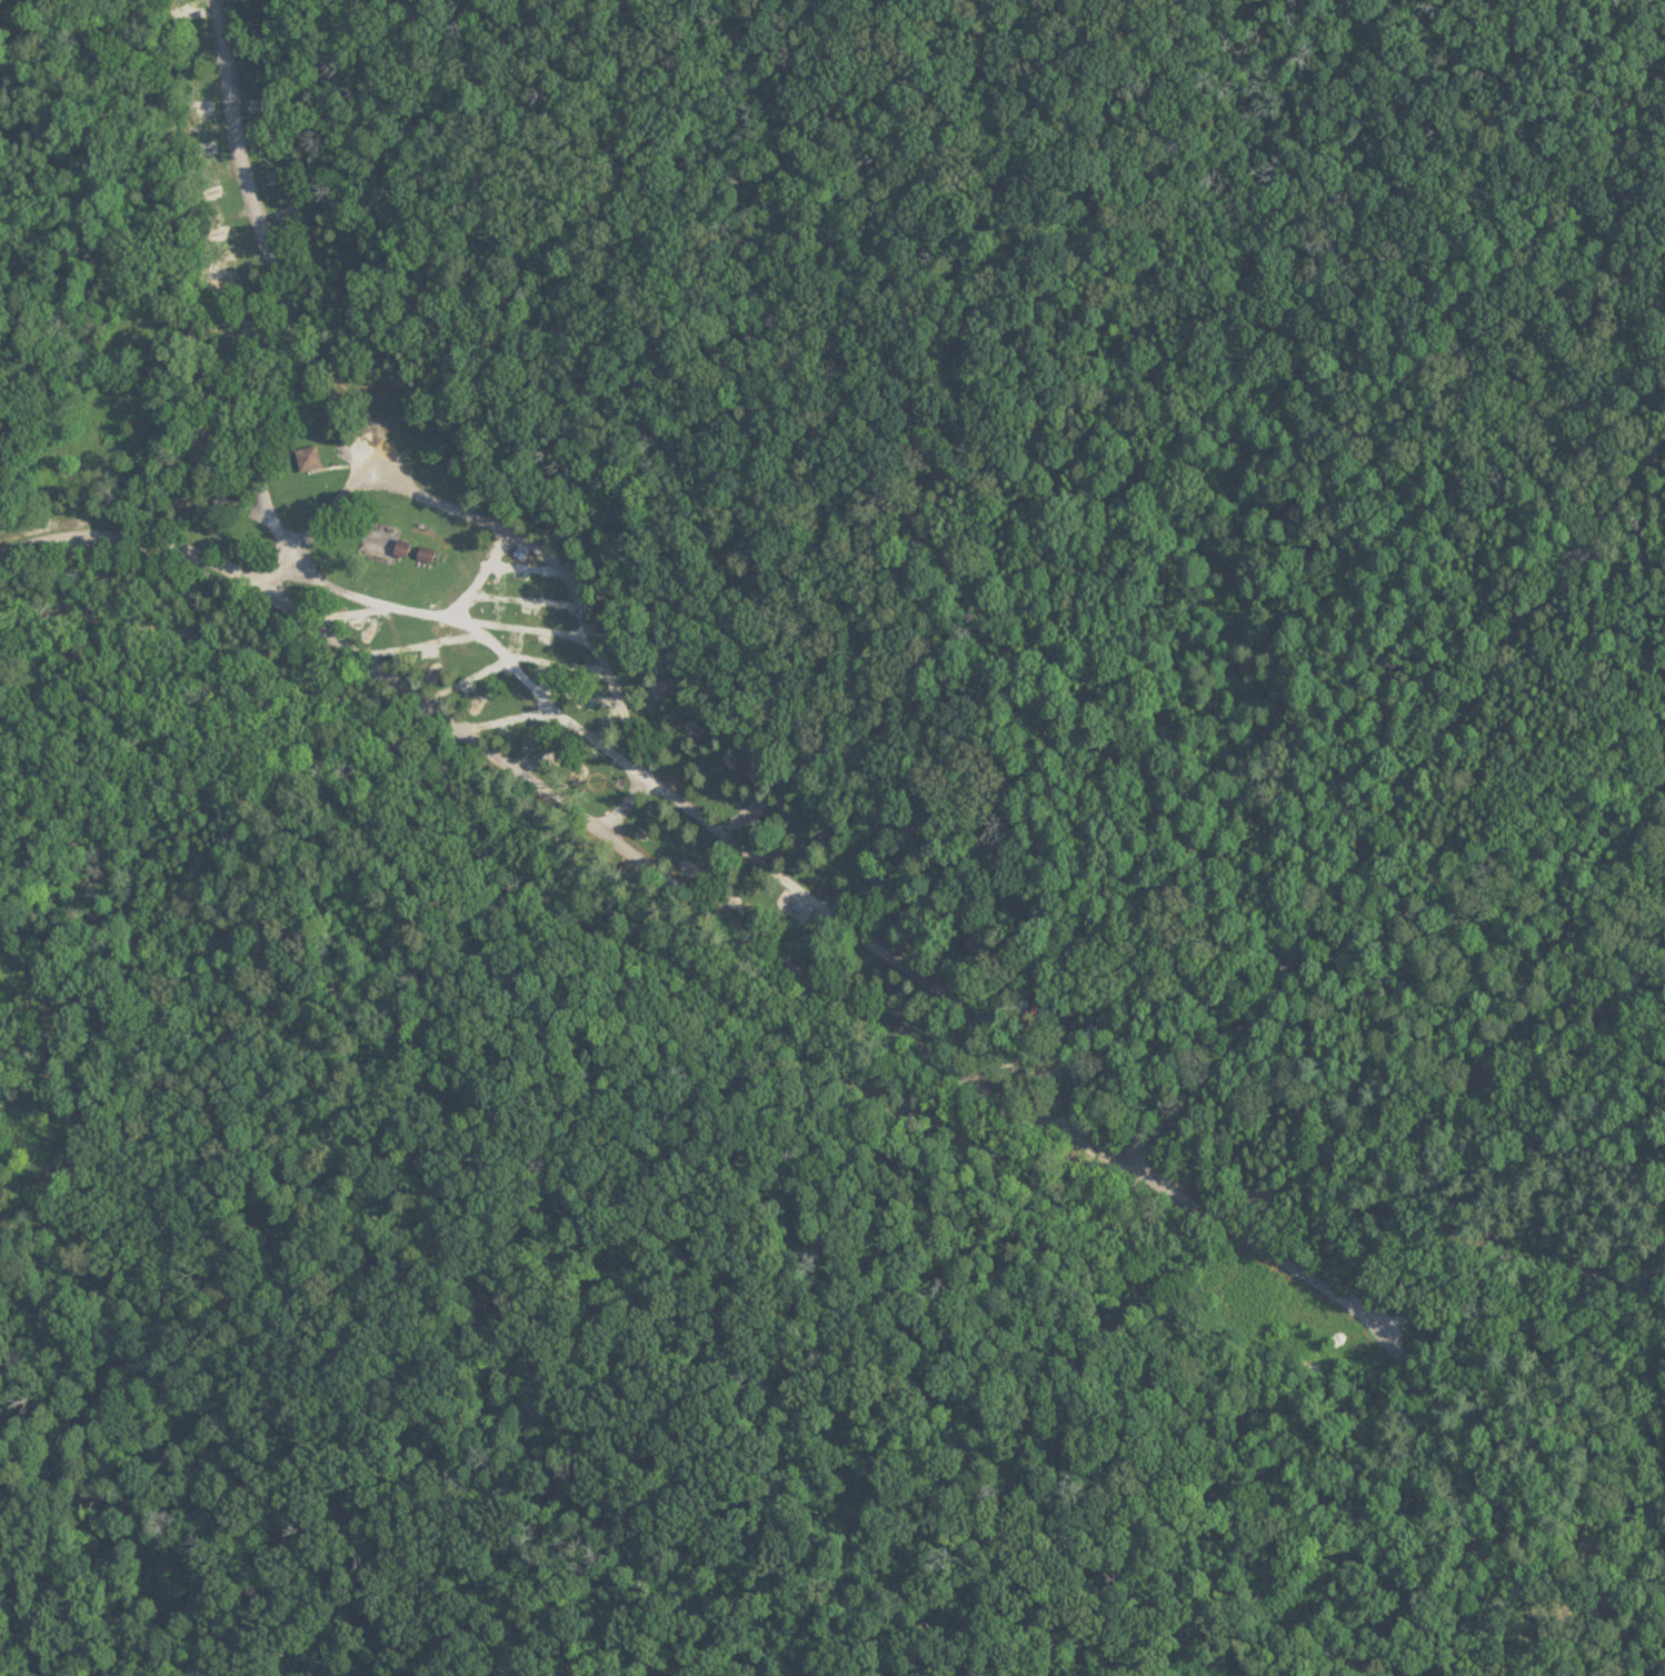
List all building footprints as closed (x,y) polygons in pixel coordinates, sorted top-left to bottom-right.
[(320,468),(315,446),(293,451),(298,473),(320,468)] [(405,564),(410,542),(399,540),(401,529),(364,523),(358,556),(405,564)]
